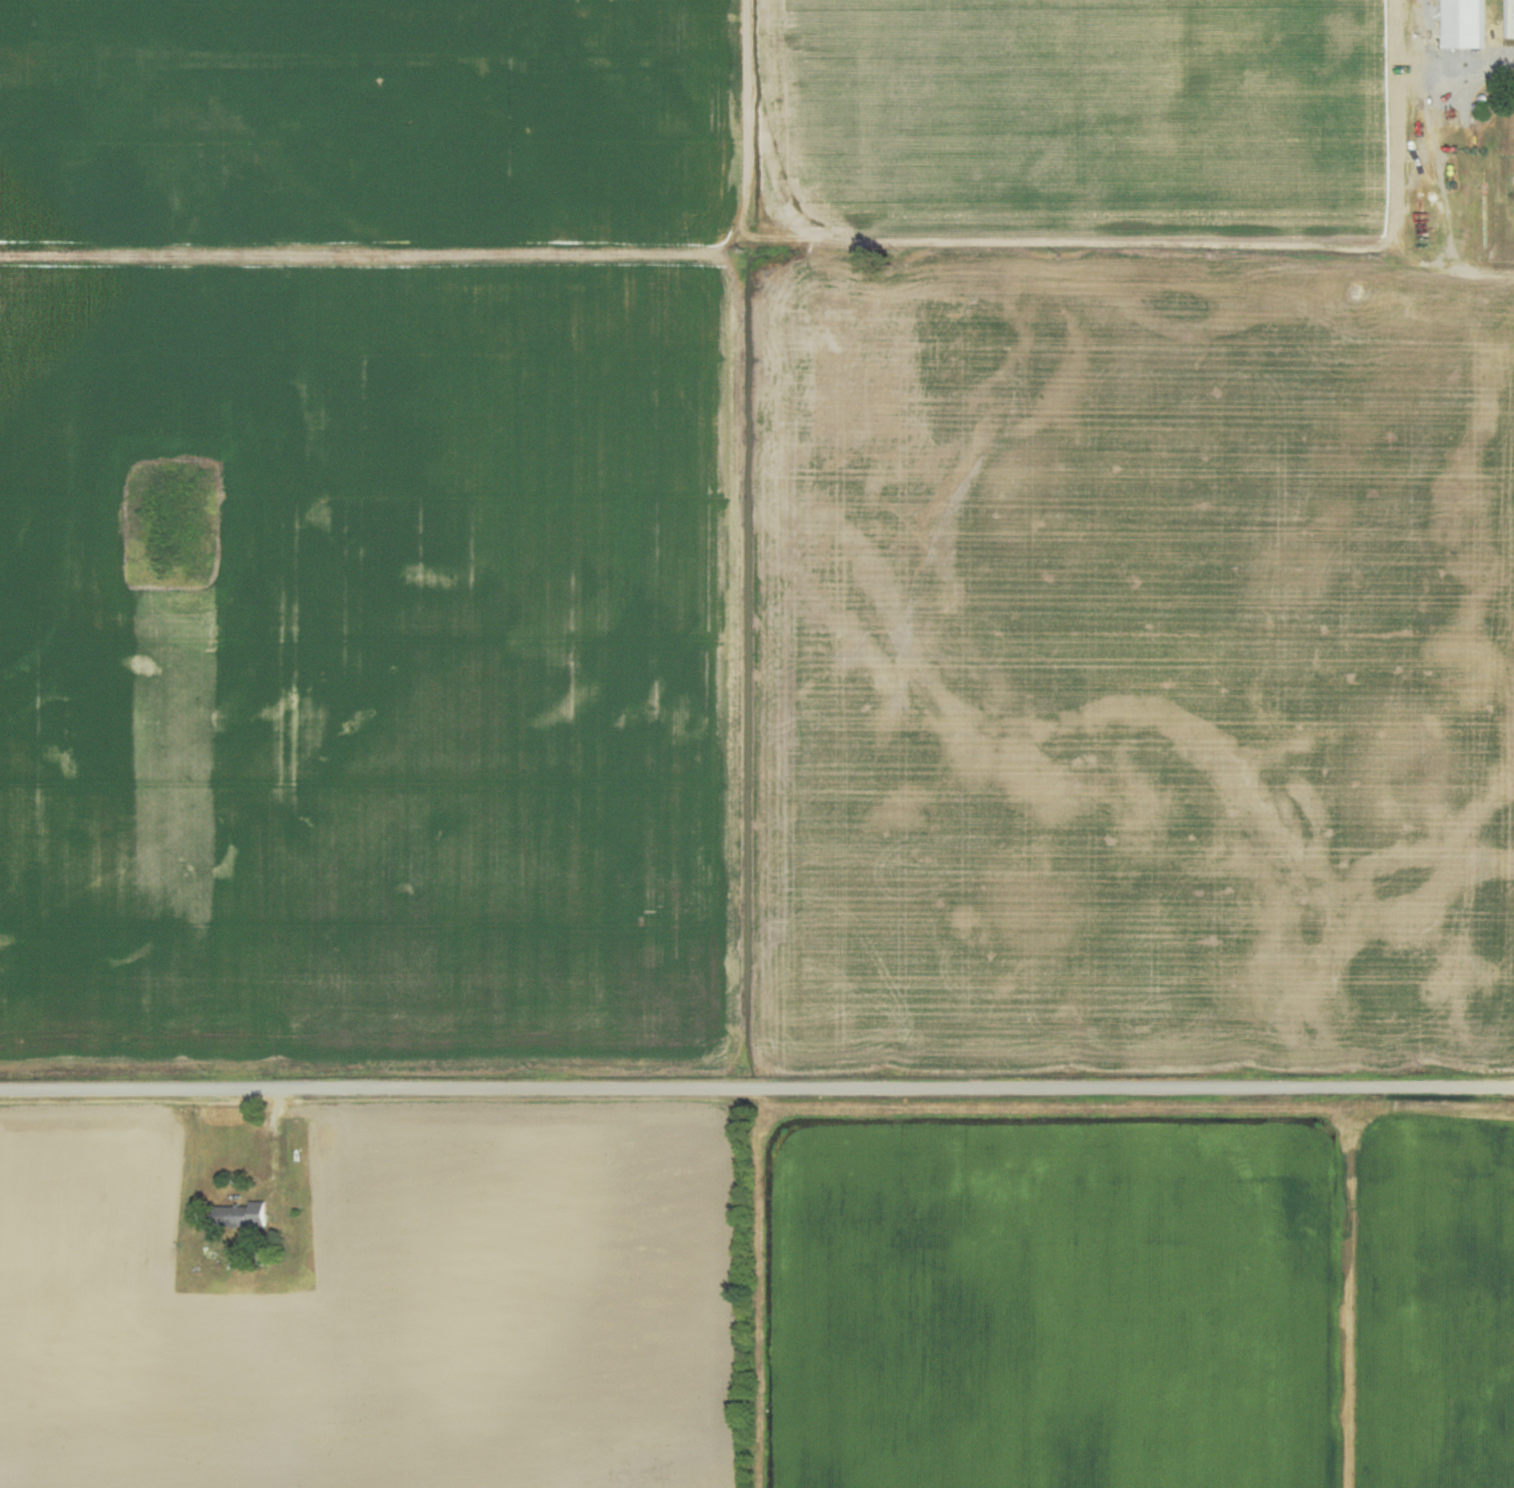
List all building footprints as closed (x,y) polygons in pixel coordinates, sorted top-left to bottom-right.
[(1445,47),(1484,48),(1485,0),(1446,0),(1445,47)] [(216,1203),(251,1204),(251,1199),(265,1199),(265,1223),(246,1223),(246,1218),(216,1218),(216,1203)]
